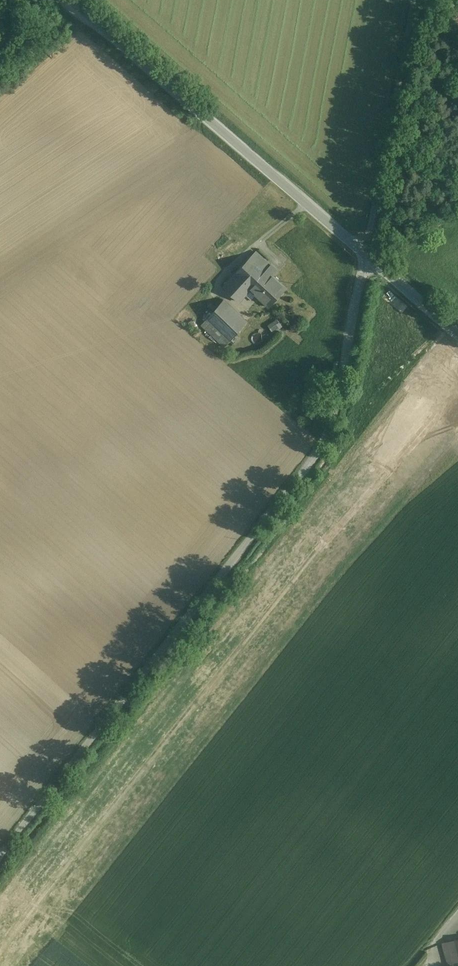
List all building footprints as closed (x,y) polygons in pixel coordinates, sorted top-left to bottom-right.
[(268,262),(256,252),(252,257),(272,276),(276,271),(267,263),(268,262)] [(272,276),(252,257),(224,287),(240,301),(251,290),(269,307),(286,288),(272,276)] [(247,322),(224,300),(207,319),(230,342),(247,322)] [(277,317),(267,324),(272,332),(282,325),(277,317)] [(230,342),(207,319),(202,326),(225,348),(230,342)] [(441,941),(446,964),(457,961),(457,936),(441,941)]
